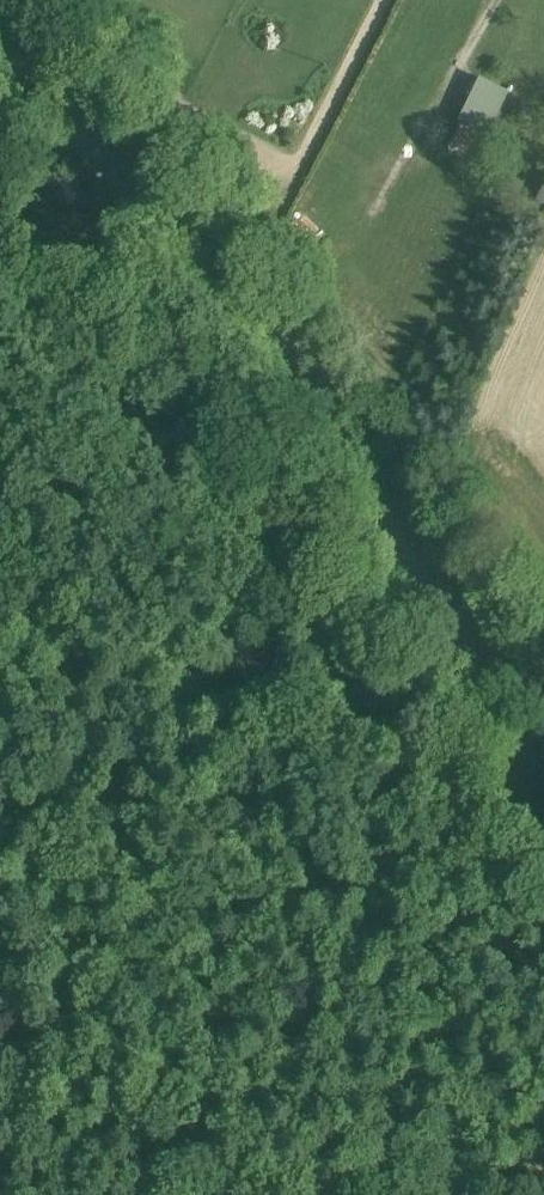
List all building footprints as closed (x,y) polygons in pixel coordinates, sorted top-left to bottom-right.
[(494,134),(515,88),(485,74),(464,121),(494,134)]
